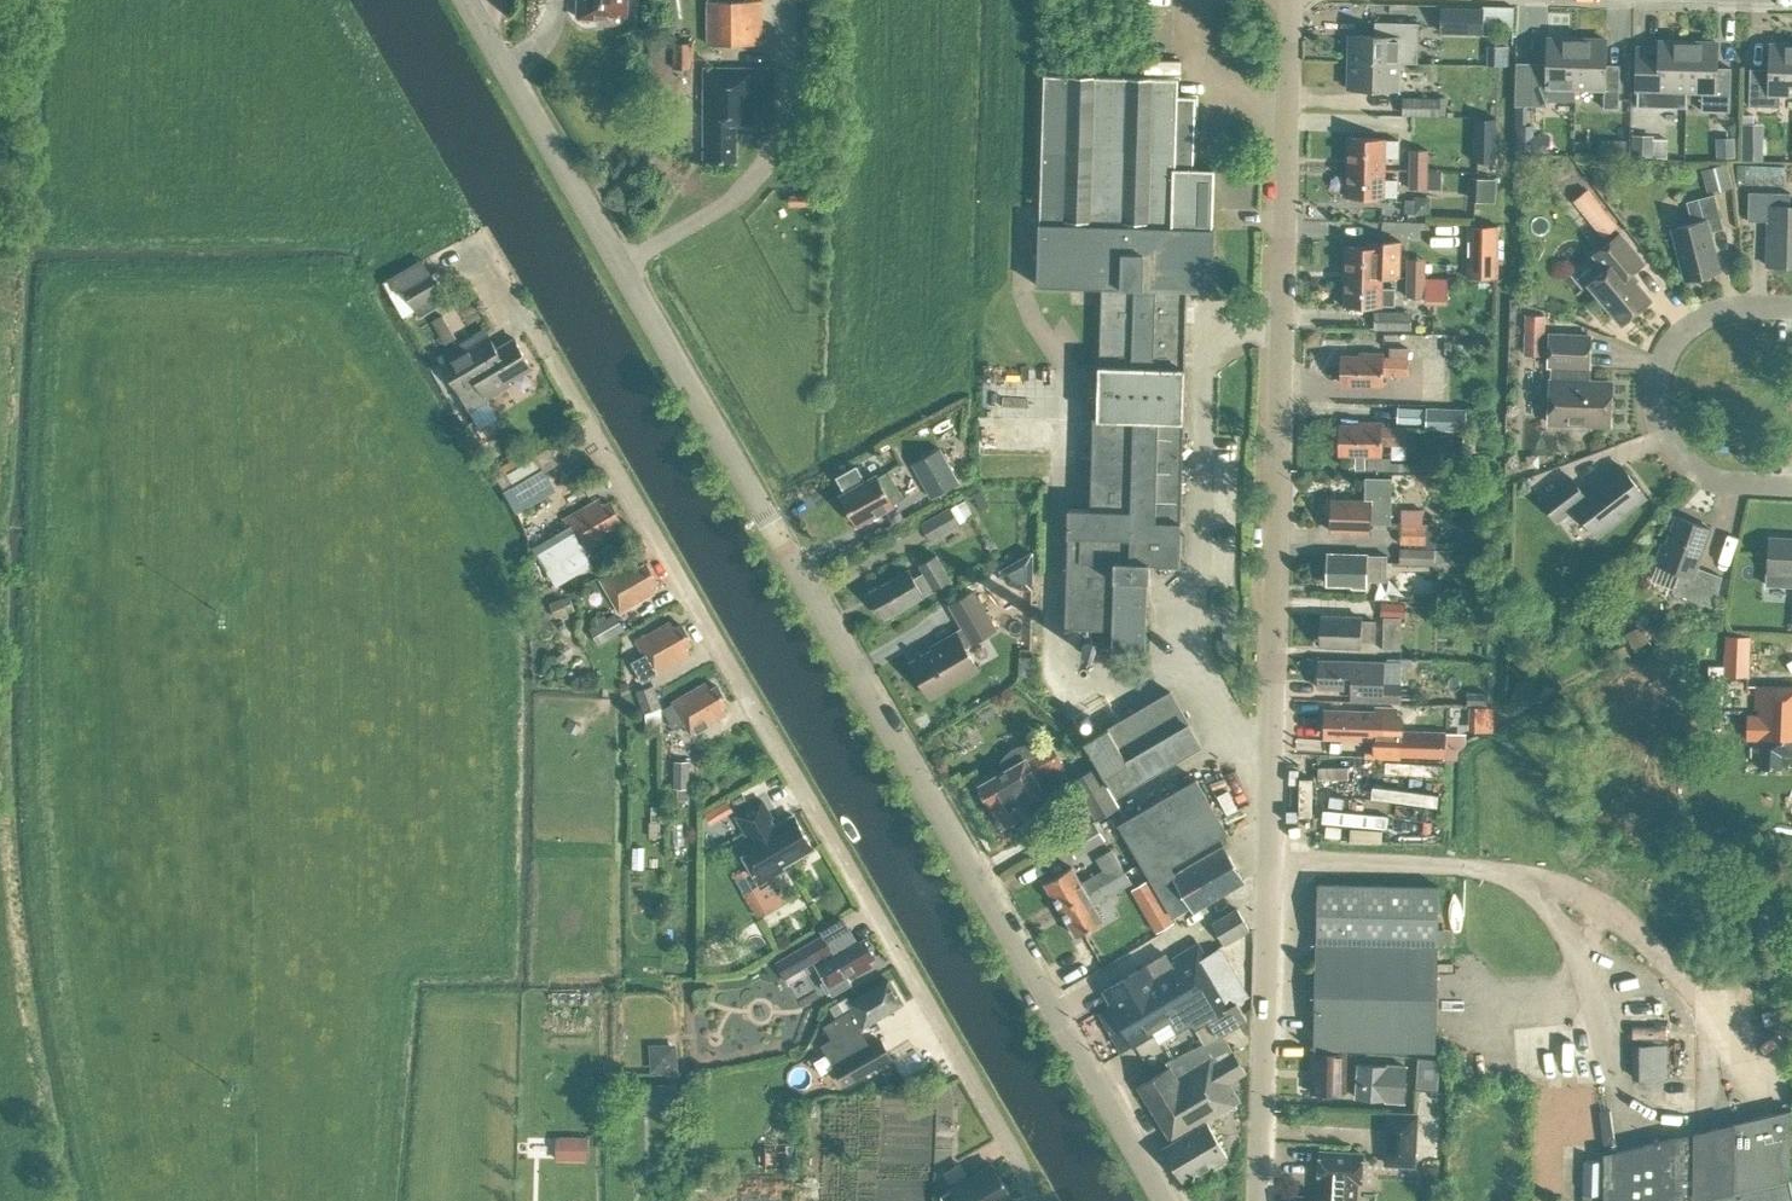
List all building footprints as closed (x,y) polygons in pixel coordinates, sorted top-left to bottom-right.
[(577,19),(612,20),(612,15),(628,16),(629,0),(578,0),(577,19)] [(708,43),(762,43),(762,0),(708,0),(708,43)] [(1454,10),(1453,34),(1492,35),(1492,11),(1454,10)] [(1374,35),(1350,34),(1349,61),(1398,62),(1399,47),(1418,48),(1418,22),(1375,21),(1374,35)] [(1577,38),(1548,37),(1547,62),(1533,62),(1531,105),(1546,105),(1546,100),(1575,101),(1576,87),(1577,38)] [(1577,38),(1576,87),(1604,88),(1604,107),(1619,107),(1620,64),(1605,64),(1606,39),(1577,38)] [(1687,90),(1688,41),(1659,40),(1659,46),(1638,45),(1636,106),(1686,107),(1687,90)] [(1717,42),(1688,41),(1687,90),(1702,90),(1701,110),(1730,110),(1731,67),(1717,67),(1717,42)] [(694,68),(694,43),(672,43),(672,67),(694,68)] [(1770,43),(1769,69),(1750,68),(1749,105),(1780,106),(1780,93),(1791,93),(1791,44),(1770,43)] [(1349,61),(1349,88),(1398,89),(1398,62),(1349,61)] [(756,123),(756,112),(775,112),(775,67),(705,67),(704,160),(737,160),(737,123),(756,123)] [(1043,74),(1039,223),(1037,285),(1102,287),(1100,365),(1098,416),(1094,416),(1091,508),(1069,507),(1068,534),(1066,626),(1113,628),(1112,651),(1145,652),(1147,579),(1149,579),(1150,562),(1180,563),(1181,521),(1188,289),(1213,290),(1215,228),(1213,228),(1214,168),(1193,168),(1196,96),(1178,96),(1178,78),(1043,74)] [(1402,114),(1440,115),(1440,97),(1402,96),(1402,114)] [(1653,156),(1654,134),(1632,134),(1631,155),(1653,156)] [(1495,161),(1495,135),(1474,135),(1474,160),(1495,161)] [(1347,136),(1347,166),(1385,167),(1385,156),(1398,157),(1398,139),(1385,139),(1385,137),(1347,136)] [(1716,157),(1735,156),(1734,136),(1715,137),(1716,157)] [(1764,157),(1764,136),(1743,136),(1743,157),(1764,157)] [(1626,156),(1626,139),(1613,139),(1613,156),(1626,156)] [(1409,149),(1409,168),(1428,168),(1428,150),(1409,149)] [(1727,163),(1701,169),(1707,191),(1717,188),(1718,190),(1733,187),(1727,163)] [(1385,167),(1347,166),(1346,196),(1384,197),(1384,195),(1397,196),(1397,179),(1385,178),(1385,167)] [(1428,168),(1409,168),(1409,188),(1427,188),(1427,187),(1440,187),(1440,171),(1428,171),(1428,168)] [(1495,201),(1496,178),(1470,176),(1468,200),(1495,201)] [(1587,187),(1573,199),(1603,237),(1618,225),(1587,187)] [(1755,191),(1754,220),(1769,221),(1767,265),(1791,265),(1791,206),(1790,205),(1790,192),(1755,191)] [(1718,270),(1708,232),(1723,227),(1714,193),(1686,201),(1692,222),(1674,227),(1687,278),(1718,270)] [(1499,225),(1467,224),(1466,276),(1498,277),(1499,225)] [(1630,274),(1644,262),(1619,232),(1593,254),(1606,269),(1588,284),(1621,324),(1651,299),(1630,274)] [(1399,241),(1377,240),(1377,246),(1345,246),(1344,275),(1399,276),(1399,241)] [(388,278),(397,293),(404,289),(419,314),(446,298),(422,258),(388,278)] [(1425,277),(1426,266),(1426,258),(1407,258),(1406,277),(1425,277)] [(1382,276),(1344,275),(1344,305),(1381,306),(1381,304),(1394,305),(1395,287),(1382,287),(1382,276)] [(1425,277),(1406,277),(1406,296),(1425,297),(1425,295),(1438,295),(1439,278),(1425,277)] [(1525,308),(1524,354),(1544,355),(1545,309),(1525,308)] [(1374,329),(1411,329),(1411,311),(1374,310),(1374,329)] [(532,367),(515,338),(497,348),(485,326),(439,354),(461,392),(460,392),(472,410),(488,400),(487,397),(511,383),(509,380),(532,367)] [(1590,335),(1550,333),(1548,365),(1551,365),(1551,382),(1550,382),(1549,420),(1572,421),(1575,425),(1585,426),(1587,422),(1610,423),(1612,384),(1584,383),(1585,367),(1589,367),(1590,335)] [(1389,347),(1389,357),(1384,357),(1384,353),(1360,352),(1360,357),(1342,357),(1342,382),(1383,383),(1383,374),(1408,374),(1408,372),(1408,347),(1389,347)] [(1465,430),(1466,408),(1426,406),(1425,429),(1465,430)] [(1359,421),(1358,426),(1341,426),(1340,451),(1382,452),(1382,443),(1406,444),(1407,426),(1382,426),(1382,422),(1359,421)] [(1488,434),(1464,433),(1464,450),(1487,451),(1488,434)] [(549,446),(535,455),(544,469),(558,461),(549,446)] [(961,481),(941,446),(912,463),(931,498),(961,481)] [(1392,469),(1392,456),(1369,456),(1369,469),(1392,469)] [(1584,493),(1570,476),(1541,498),(1557,520),(1575,506),(1597,535),(1624,515),(1622,514),(1646,496),(1621,465),(1584,493)] [(889,496),(899,490),(888,471),(878,477),(876,474),(841,494),(858,525),(894,504),(889,496)] [(1365,476),(1365,500),(1332,499),(1331,529),(1352,530),(1352,533),(1370,533),(1371,522),(1390,523),(1391,477),(1365,476)] [(615,524),(621,521),(610,501),(604,505),(600,498),(565,518),(569,525),(581,544),(585,551),(619,531),(615,524)] [(921,523),(932,541),(960,524),(960,523),(961,522),(962,523),(966,524),(976,518),(965,499),(951,507),(951,505),(921,523)] [(1675,515),(1664,544),(1661,542),(1654,562),(1679,571),(1672,591),(1711,605),(1721,575),(1696,566),(1711,528),(1675,515)] [(1402,522),(1400,543),(1427,543),(1427,541),(1436,541),(1436,524),(1426,524),(1426,522),(1402,522)] [(1768,572),(1791,573),(1791,538),(1770,537),(1768,572)] [(579,569),(560,541),(540,554),(559,582),(579,569)] [(1400,547),(1400,563),(1434,564),(1434,563),(1451,563),(1451,548),(1400,547)] [(1354,586),(1366,586),(1366,579),(1386,580),(1386,556),(1367,555),(1367,554),(1328,553),(1328,583),(1351,584),(1354,586)] [(951,579),(937,555),(919,565),(923,572),(913,577),(909,568),(870,590),(877,603),(875,607),(878,612),(883,613),(885,617),(951,579)] [(620,611),(655,592),(651,585),(657,582),(645,563),(639,566),(636,559),(601,579),(620,611)] [(1005,605),(1019,597),(1006,575),(992,582),(1005,605)] [(997,630),(975,591),(951,605),(965,630),(910,661),(931,696),(979,669),(967,647),(997,630)] [(571,598),(552,605),(557,617),(576,610),(571,598)] [(1381,601),(1380,615),(1405,616),(1406,602),(1381,601)] [(589,627),(599,644),(625,628),(617,615),(615,612),(607,617),(604,613),(591,621),(594,624),(589,627)] [(1375,621),(1361,620),(1361,616),(1322,615),(1321,645),(1360,647),(1360,639),(1374,640),(1375,621)] [(1383,648),(1400,648),(1401,617),(1384,616),(1383,648)] [(643,681),(656,673),(690,653),(686,646),(692,643),(681,623),(675,627),(671,620),(637,640),(645,654),(632,662),(643,681)] [(1634,648),(1649,640),(1641,624),(1625,632),(1634,648)] [(1723,674),(1749,675),(1750,636),(1725,635),(1723,674)] [(1097,646),(1096,643),(1094,641),(1092,640),(1090,640),(1088,640),(1086,641),(1084,642),(1083,644),(1082,646),(1082,648),(1082,650),(1083,652),(1085,654),(1088,655),(1090,656),(1093,655),(1095,653),(1097,651),(1098,649),(1097,646)] [(1020,656),(1020,676),(1032,676),(1032,657),(1020,656)] [(1383,662),(1320,660),(1319,686),(1339,687),(1339,690),(1353,690),(1353,700),(1400,701),(1400,684),(1382,684),(1383,662)] [(673,702),(662,709),(674,729),(685,723),(691,734),(726,714),(722,707),(728,704),(716,684),(711,688),(707,681),(672,701),(673,702)] [(647,711),(662,705),(653,684),(638,690),(647,711)] [(1755,684),(1753,738),(1752,738),(1751,759),(1760,759),(1760,767),(1781,767),(1782,754),(1791,754),(1791,685),(1755,684)] [(1467,690),(1466,703),(1487,704),(1488,691),(1467,690)] [(1170,691),(1087,739),(1117,792),(1201,743),(1170,691)] [(1376,710),(1345,709),(1345,712),(1326,712),(1325,734),(1355,735),(1355,738),(1374,739),(1373,753),(1372,753),(1372,757),(1400,758),(1400,756),(1444,758),(1444,759),(1453,760),(1454,748),(1455,748),(1455,746),(1456,746),(1457,737),(1445,737),(1445,731),(1403,729),(1404,716),(1395,715),(1395,707),(1376,707),(1376,710)] [(1002,760),(1007,768),(981,783),(992,803),(993,802),(1004,820),(1009,822),(1023,813),(1024,814),(1033,809),(1032,808),(1049,798),(1037,777),(1063,762),(1052,743),(1047,746),(1045,745),(1039,743),(1032,743),(1026,743),(1019,746),(1009,752),(1002,760)] [(690,799),(689,760),(674,760),(674,788),(677,788),(678,799),(690,799)] [(1119,806),(1096,766),(1073,780),(1096,820),(1119,806)] [(1170,863),(1171,864),(1228,831),(1197,778),(1119,823),(1149,875),(1170,863)] [(738,814),(748,832),(772,818),(762,800),(738,814)] [(761,830),(738,844),(751,866),(735,875),(758,914),(784,899),(772,878),(762,884),(761,882),(783,869),(781,865),(812,848),(793,816),(763,833),(761,830)] [(1065,839),(1075,857),(1106,840),(1095,821),(1065,839)] [(1170,863),(1149,875),(1172,914),(1191,903),(1195,909),(1245,880),(1224,844),(1175,871),(1171,864),(1170,863)] [(1104,870),(1081,882),(1072,866),(1045,882),(1061,909),(1124,871),(1112,849),(1097,857),(1104,870)] [(1124,871),(1061,909),(1077,935),(1103,920),(1093,902),(1130,882),(1124,871)] [(1439,887),(1318,884),(1314,1048),(1435,1050),(1439,887)] [(1157,931),(1176,920),(1161,896),(1142,907),(1157,931)] [(1237,908),(1212,923),(1225,944),(1250,929),(1237,908)] [(832,950),(831,950),(823,935),(777,961),(789,984),(808,974),(804,966),(814,960),(826,980),(823,982),(828,992),(831,990),(833,993),(852,983),(849,979),(868,968),(865,963),(875,957),(864,938),(835,955),(832,950)] [(1180,1054),(1222,1033),(1247,1018),(1237,1000),(1233,1003),(1198,942),(1174,957),(1176,960),(1171,963),(1166,953),(1103,990),(1111,1002),(1110,1003),(1111,1005),(1100,1011),(1122,1049),(1132,1043),(1134,1045),(1155,1032),(1160,1040),(1193,1020),(1197,1025),(1208,1019),(1217,1034),(1180,1054)] [(825,1025),(833,1038),(822,1045),(846,1084),(891,1058),(880,1039),(868,1046),(857,1025),(862,1022),(864,1025),(868,1023),(872,1021),(876,1018),(902,1002),(889,979),(850,1002),(854,1008),(825,1025)] [(1167,1061),(1169,1066),(1138,1086),(1172,1141),(1164,1146),(1185,1182),(1227,1156),(1206,1120),(1240,1100),(1229,1083),(1247,1072),(1222,1033),(1180,1054),(1167,1061)] [(650,1071),(679,1069),(677,1042),(649,1043),(650,1071)] [(1634,1075),(1663,1075),(1663,1045),(1633,1045),(1634,1075)] [(1314,1051),(1313,1092),(1342,1093),(1343,1051),(1314,1051)] [(1441,1058),(1419,1057),(1418,1086),(1440,1087),(1441,1058)] [(1405,1100),(1407,1066),(1359,1063),(1357,1097),(1405,1100)] [(675,1083),(655,1083),(655,1107),(676,1107),(675,1083)] [(1734,1122),(1734,1161),(1734,1190),(1693,1199),(1693,1200),(1791,1200),(1791,1188),(1790,1177),(1790,1109),(1734,1122)] [(1418,1116),(1391,1114),(1389,1162),(1415,1164),(1418,1116)] [(1693,1199),(1734,1190),(1734,1161),(1734,1122),(1604,1153),(1603,1200),(1693,1200),(1693,1199)] [(561,1155),(595,1155),(595,1131),(562,1131),(561,1155)] [(764,1142),(765,1172),(799,1171),(798,1140),(764,1142)] [(1356,1180),(1361,1180),(1362,1154),(1321,1151),(1320,1178),(1324,1178),(1323,1197),(1294,1196),(1293,1200),(1355,1200),(1356,1180)] [(1583,1193),(1602,1193),(1603,1160),(1584,1159),(1583,1193)] [(1012,1198),(992,1163),(953,1186),(953,1187),(941,1195),(945,1200),(1007,1200),(1012,1198)] [(1439,1181),(1427,1181),(1426,1200),(1438,1200),(1439,1181)] [(1583,1193),(1583,1200),(1603,1200),(1602,1193),(1583,1193)]
